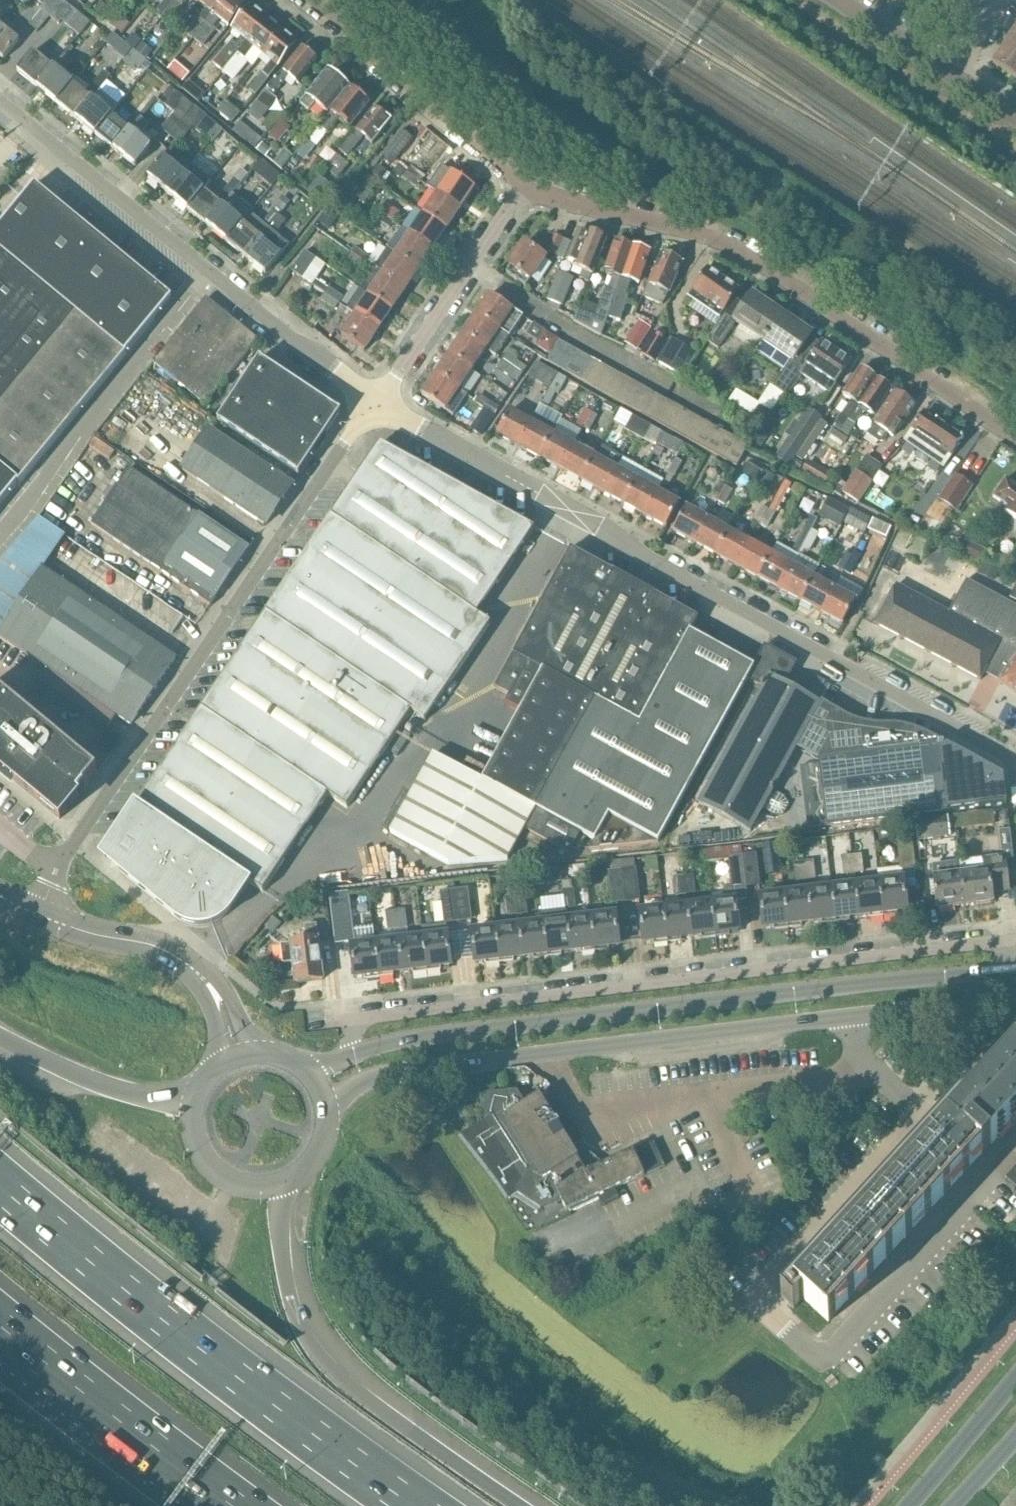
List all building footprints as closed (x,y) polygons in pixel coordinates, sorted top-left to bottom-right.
[(63,0),(43,0),(40,3),(44,6),(41,10),(50,17),(63,0)] [(62,21),(64,23),(75,10),(63,0),(50,17),(59,25),(62,21)] [(154,14),(161,19),(177,0),(166,0),(154,14)] [(161,19),(156,25),(163,31),(188,0),(177,0),(161,19)] [(226,0),(201,0),(198,4),(206,10),(187,33),(194,39),(226,0)] [(248,3),(244,0),(226,0),(194,39),(204,46),(213,35),(217,30),(214,28),(220,21),(228,28),(248,3)] [(101,3),(94,11),(102,17),(109,9),(108,8),(101,3)] [(252,6),(232,31),(241,38),(236,44),(233,41),(214,64),(223,72),(225,70),(238,54),(267,19),(252,6)] [(80,36),(91,23),(75,10),(64,23),(80,36)] [(119,15),(111,25),(122,34),(130,24),(119,15)] [(254,49),(262,56),(282,31),(267,19),(238,54),(245,59),(254,49)] [(4,60),(20,41),(0,25),(0,57),(4,60)] [(1008,42),(1015,47),(1015,29),(1008,42)] [(256,95),(297,44),(282,31),(262,56),(271,63),(249,89),(256,95)] [(141,41),(134,35),(127,43),(135,50),(141,41)] [(142,42),(136,50),(146,59),(153,51),(142,42)] [(1008,42),(993,64),(1015,79),(1015,47),(1008,42)] [(289,77),(299,85),(317,61),(301,48),(268,89),(275,95),(289,77)] [(133,50),(127,58),(140,68),(143,64),(146,61),(133,50)] [(37,87),(53,67),(34,51),(17,71),(37,87)] [(53,67),(37,87),(57,104),(73,84),(63,75),(74,62),(64,54),(54,68),(53,67)] [(225,70),(224,72),(230,77),(245,59),(238,54),(225,70)] [(169,70),(184,82),(190,74),(176,62),(169,70)] [(328,70),(300,105),(309,112),(315,104),(327,114),(349,87),(328,70)] [(100,90),(101,91),(112,78),(104,72),(93,85),(100,90)] [(199,103),(202,99),(206,95),(189,81),(182,90),(199,103)] [(73,84),(57,104),(76,119),(92,99),(73,84)] [(309,154),(317,146),(327,134),(328,135),(340,121),(350,129),(371,104),(351,88),(309,140),(302,148),(309,154)] [(92,99),(76,119),(95,135),(119,106),(101,91),(100,90),(92,99)] [(266,91),(258,102),(269,110),(277,100),(266,91)] [(171,110),(182,96),(176,92),(165,105),(171,110)] [(172,116),(181,123),(194,107),(182,96),(171,110),(174,113),(172,116)] [(238,118),(240,114),(225,102),(217,111),(232,124),(238,118)] [(119,106),(95,135),(115,151),(131,131),(130,131),(112,115),(119,106)] [(194,107),(181,123),(191,131),(193,128),(195,130),(206,116),(194,107)] [(364,138),(373,145),(392,122),(374,108),(339,151),(348,158),(364,138)] [(206,116),(195,130),(213,144),(224,130),(206,116)] [(131,131),(115,151),(135,167),(151,147),(140,138),(150,125),(141,118),(130,131),(131,131)] [(241,121),(233,131),(256,149),(263,139),(241,121)] [(281,121),(269,135),(278,143),(290,128),(281,121)] [(415,140),(403,130),(383,156),(396,166),(415,140)] [(263,143),(258,150),(266,157),(271,150),(263,143)] [(337,155),(325,169),(337,179),(349,165),(337,155)] [(168,194),(192,165),(184,158),(176,168),(164,158),(148,178),(168,194)] [(272,187),(281,176),(261,159),(251,170),(272,187)] [(192,165),(168,194),(188,210),(189,211),(205,191),(212,182),(192,165)] [(378,166),(372,174),(382,181),(388,173),(378,166)] [(398,166),(393,172),(401,178),(406,172),(398,166)] [(406,173),(421,183),(426,177),(411,166),(406,173)] [(247,178),(240,172),(225,191),(231,196),(233,194),(234,195),(247,178)] [(436,194),(461,210),(475,189),(451,172),(436,194)] [(421,183),(406,173),(403,179),(418,189),(421,183)] [(316,180),(307,191),(320,201),(333,186),(320,176),(316,180)] [(379,184),(367,176),(353,195),(364,204),(379,184)] [(18,484),(19,485),(127,354),(141,336),(173,298),(121,256),(34,184),(23,199),(0,226),(0,506),(18,484)] [(205,191),(189,211),(207,226),(223,206),(205,191)] [(223,206),(207,226),(227,242),(243,222),(251,213),(253,210),(234,195),(233,194),(231,196),(223,206)] [(461,210),(436,194),(423,213),(422,214),(447,231),(461,210)] [(283,196),(275,206),(283,212),(291,203),(283,196)] [(270,229),(281,216),(273,210),(263,223),(270,229)] [(327,210),(318,221),(320,223),(329,229),(338,217),(329,211),(327,210)] [(433,251),(447,231),(422,214),(415,210),(401,229),(409,234),(433,251)] [(380,212),(375,219),(390,229),(395,222),(380,212)] [(243,222),(227,242),(246,258),(263,238),(270,229),(263,223),(251,213),(243,222)] [(281,216),(270,229),(277,234),(287,221),(281,216)] [(267,274),(283,255),(291,245),(277,234),(270,229),(263,238),(246,258),(267,274)] [(592,275),(593,275),(607,239),(590,232),(588,237),(578,233),(567,260),(574,263),(572,267),(582,271),(579,279),(589,283),(592,275)] [(433,251),(409,234),(396,253),(395,255),(419,271),(433,251)] [(572,242),(553,235),(546,251),(565,259),(572,242)] [(578,310),(574,322),(602,337),(609,318),(610,318),(635,247),(616,240),(605,273),(613,276),(608,288),(606,287),(596,316),(578,310)] [(511,268),(507,274),(527,287),(547,257),(525,243),(509,266),(511,268)] [(351,255),(366,264),(371,257),(356,247),(351,255)] [(632,282),(640,285),(651,252),(635,247),(610,318),(621,322),(629,297),(627,296),(632,282)] [(419,271),(395,255),(387,249),(380,260),(373,269),(406,291),(419,271)] [(292,271),(303,278),(316,258),(305,251),(292,271)] [(663,305),(665,300),(669,293),(671,294),(683,263),(661,253),(648,284),(649,284),(643,297),(663,305)] [(366,264),(351,255),(348,260),(362,269),(366,264)] [(722,318),(736,299),(734,298),(740,290),(707,268),(688,296),(722,319),(722,318)] [(406,291),(373,269),(360,290),(392,311),(406,291)] [(558,272),(546,300),(563,307),(574,279),(558,272)] [(324,295),(339,305),(344,297),(329,287),(324,295)] [(354,315),(378,332),(392,311),(360,290),(347,309),(355,314),(354,315)] [(514,311),(490,294),(477,315),(506,335),(510,337),(524,316),(514,311)] [(745,305),(733,322),(736,324),(763,343),(764,343),(783,316),(752,294),(745,305)] [(339,305),(324,295),(321,300),(335,310),(339,305)] [(154,363),(206,406),(259,341),(207,298),(154,363)] [(378,332),(354,315),(340,335),(365,352),(378,332)] [(477,315),(463,335),(487,351),(496,357),(510,337),(506,335),(477,315)] [(783,316),(764,343),(790,361),(784,370),(772,387),(784,395),(785,396),(792,385),(800,373),(815,352),(805,345),(811,337),(812,335),(783,316)] [(314,317),(309,323),(316,327),(320,322),(314,317)] [(722,319),(707,341),(718,349),(734,326),(722,318),(722,319)] [(637,350),(650,329),(639,322),(626,343),(637,350)] [(534,324),(527,335),(537,342),(535,345),(550,355),(559,341),(559,340),(534,323),(534,324)] [(667,341),(655,333),(642,353),(655,361),(667,341)] [(487,351),(463,335),(450,355),(474,371),(487,351)] [(685,347),(673,340),(660,362),(671,369),(685,347)] [(559,341),(548,362),(559,368),(570,347),(559,341)] [(815,352),(800,373),(830,393),(851,362),(822,342),(820,344),(815,352)] [(570,347),(559,368),(569,374),(581,353),(570,347)] [(581,353),(569,374),(580,380),(591,359),(581,353)] [(527,368),(507,354),(503,361),(523,375),(527,368)] [(474,371),(450,355),(436,375),(467,396),(468,395),(461,391),(474,371)] [(341,412),(260,359),(218,422),(299,476),(341,412)] [(591,359),(580,380),(590,386),(602,364),(591,359)] [(523,375),(503,361),(498,369),(518,382),(523,375)] [(537,362),(528,377),(544,386),(550,389),(558,374),(537,362)] [(602,364),(590,386),(600,391),(612,370),(602,364)] [(841,432),(877,379),(861,369),(843,396),(851,401),(834,427),(835,428),(841,432)] [(612,370),(600,391),(611,397),(623,376),(612,370)] [(467,396),(436,375),(422,395),(454,417),(467,396)] [(623,376),(611,397),(621,403),(633,382),(623,376)] [(877,379),(841,432),(848,437),(865,411),(874,417),(892,390),(877,379)] [(633,382),(621,403),(632,409),(643,387),(633,382)] [(723,386),(716,395),(724,400),(730,391),(723,386)] [(643,387),(632,409),(643,415),(654,393),(643,387)] [(550,389),(541,405),(548,409),(556,393),(550,389)] [(883,442),(889,434),(893,437),(915,406),(895,392),(867,434),(878,442),(883,442)] [(654,393),(643,415),(653,420),(665,399),(654,393)] [(484,407),(495,415),(500,408),(480,394),(474,402),(483,408),(484,407)] [(665,399),(653,420),(664,426),(675,405),(665,399)] [(675,405),(664,426),(674,432),(686,411),(675,405)] [(484,407),(483,408),(470,428),(481,436),(495,415),(484,407)] [(511,409),(497,435),(518,447),(531,422),(532,421),(511,409)] [(584,428),(592,413),(585,409),(577,424),(584,428)] [(686,411),(674,432),(684,437),(696,416),(686,411)] [(776,457),(790,466),(796,457),(821,420),(807,411),(799,423),(789,438),(776,457)] [(925,412),(912,431),(904,442),(918,451),(916,453),(917,457),(924,462),(929,462),(930,459),(931,460),(944,468),(964,439),(925,412)] [(598,416),(593,413),(592,413),(584,428),(590,431),(598,416)] [(531,422),(518,447),(519,447),(540,459),(555,433),(554,433),(557,428),(535,415),(532,421),(531,422)] [(633,416),(625,430),(634,435),(642,421),(633,416)] [(696,416),(684,437),(695,443),(707,422),(696,416)] [(821,420),(796,457),(803,462),(828,425),(821,420)] [(642,421),(634,435),(644,440),(652,426),(642,421)] [(707,422),(695,443),(706,449),(718,428),(707,422)] [(718,428),(706,449),(717,455),(728,434),(718,428)] [(835,428),(830,435),(845,445),(849,438),(835,428)] [(208,429),(180,469),(266,526),(293,486),(208,429)] [(561,471),(575,445),(555,433),(540,459),(561,471)] [(683,444),(665,434),(659,445),(677,455),(683,444)] [(728,434),(717,455),(727,461),(739,440),(728,434)] [(749,446),(744,443),(739,440),(727,461),(738,467),(749,446)] [(349,491),(334,513),(477,615),(489,598),(535,529),(534,529),(526,524),(414,462),(380,444),(363,470),(361,473),(351,487),(349,491)] [(581,482),(596,456),(575,445),(561,471),(581,482)] [(603,493),(617,468),(596,456),(581,482),(603,493)] [(883,466),(867,456),(857,471),(856,471),(844,488),(832,480),(827,488),(842,498),(844,495),(858,504),(873,482),(883,466)] [(617,468),(603,493),(624,505),(638,479),(643,470),(624,459),(618,468),(617,468)] [(676,459),(664,482),(662,486),(668,489),(683,463),(676,459)] [(808,461),(801,473),(825,486),(831,473),(808,461)] [(748,464),(744,472),(756,479),(761,471),(748,464)] [(129,468),(91,525),(210,606),(249,549),(129,468)] [(638,479),(624,505),(645,516),(659,491),(662,486),(664,482),(643,470),(638,479)] [(940,496),(958,509),(975,484),(956,471),(940,496)] [(764,472),(759,483),(769,488),(775,477),(764,472)] [(1006,480),(993,498),(1008,508),(1005,513),(1015,520),(1015,487),(1006,480)] [(769,510),(761,525),(767,529),(776,514),(792,485),(785,481),(769,510)] [(719,502),(727,487),(719,482),(710,497),(719,502)] [(727,487),(719,502),(725,506),(733,490),(727,487)] [(659,491),(645,516),(667,528),(681,503),(659,491)] [(872,492),(865,507),(905,525),(912,510),(872,492)] [(851,511),(850,510),(830,498),(820,515),(841,527),(844,521),(845,522),(851,511)] [(687,506),(673,532),(696,545),(710,519),(687,506)] [(761,525),(769,510),(762,506),(753,521),(761,525)] [(851,511),(845,522),(865,533),(872,520),(851,508),(850,510),(851,511)] [(316,540),(266,613),(413,711),(412,713),(425,722),(491,624),(477,615),(334,513),(323,529),(319,535),(316,540)] [(817,521),(811,517),(792,551),(799,555),(802,548),(811,533),(817,521)] [(868,530),(887,538),(892,527),(873,518),(868,530)] [(710,519),(696,545),(717,556),(731,531),(710,519)] [(738,568),(752,542),(731,531),(717,556),(738,568)] [(811,533),(802,548),(809,552),(818,537),(811,533)] [(965,541),(960,553),(982,563),(987,551),(965,541)] [(758,579),(773,553),(752,542),(738,568),(758,579)] [(570,854),(580,835),(594,842),(589,851),(658,843),(746,680),(753,667),(691,633),(698,619),(571,549),(496,688),(509,696),(504,706),(519,714),(482,781),(433,755),(390,833),(450,866),(508,861),(525,830),(570,854)] [(845,572),(853,556),(847,552),(838,568),(845,572)] [(779,591),(793,565),(773,553),(758,579),(779,591)] [(853,556),(845,572),(850,575),(859,559),(853,556)] [(984,561),(978,574),(994,582),(1000,569),(984,561)] [(801,602),(815,577),(793,565),(779,591),(801,602)] [(46,669),(38,682),(108,729),(117,716),(131,726),(176,659),(43,569),(0,632),(0,638),(46,669)] [(822,614),(836,588),(815,577),(801,602),(822,614)] [(876,624),(981,680),(987,670),(1002,680),(1000,683),(1003,684),(1015,694),(1015,606),(966,580),(949,613),(897,585),(876,624)] [(836,588),(822,614),(843,626),(857,600),(836,588)] [(257,627),(201,710),(329,796),(347,808),(412,713),(413,711),(266,613),(265,615),(257,627)] [(762,688),(698,804),(750,832),(752,832),(764,810),(774,815),(784,816),(790,805),(784,797),(774,791),(796,748),(821,704),(786,685),(798,663),(765,645),(753,667),(746,680),(762,688)] [(98,775),(0,694),(0,770),(60,820),(98,775)] [(821,704),(796,748),(815,758),(819,760),(820,763),(799,765),(807,827),(827,824),(828,826),(1007,805),(1003,776),(945,744),(938,740),(934,737),(930,735),(926,733),(922,731),(918,730),(914,728),(909,727),(905,726),(901,725),(896,725),(887,725),(879,724),(874,724),(869,723),(864,722),(860,721),(855,719),(851,717),(846,715),(842,712),(822,701),(821,704)] [(117,834),(102,857),(177,920),(178,920),(178,921),(184,924),(195,927),(205,927),(215,924),(222,919),(228,914),(235,906),(249,883),(263,893),(324,803),(329,796),(201,710),(200,711),(196,718),(193,722),(135,809),(117,834)] [(98,747),(111,756),(121,741),(108,732),(98,747)] [(998,810),(955,815),(956,830),(1000,825),(999,817),(998,810)] [(948,817),(917,821),(919,841),(950,837),(948,817)] [(900,868),(879,870),(880,880),(884,914),(908,911),(904,877),(903,869),(916,868),(912,834),(896,836),(900,868)] [(757,853),(743,855),(747,887),(761,886),(757,853)] [(852,855),(854,874),(864,873),(862,854),(852,855)] [(726,899),(711,900),(715,935),(740,932),(737,901),(748,900),(747,887),(743,855),(731,856),(728,857),(732,887),(724,888),(726,899)] [(854,874),(852,855),(841,857),(844,876),(854,874)] [(962,873),(966,907),(994,904),(992,894),(1009,892),(1005,856),(961,861),(962,873)] [(806,861),(808,881),(818,880),(816,860),(806,861)] [(808,881),(806,861),(793,863),(796,882),(808,881)] [(561,867),(538,870),(538,871),(540,885),(562,882),(561,868),(561,867)] [(635,868),(623,870),(627,901),(640,900),(636,868),(635,868)] [(623,870),(622,870),(609,871),(613,903),(627,901),(623,870)] [(884,914),(879,870),(877,870),(878,880),(855,883),(860,917),(884,914)] [(934,881),(930,881),(932,896),(936,896),(937,910),(966,907),(962,875),(962,873),(933,876),(934,881)] [(684,875),(686,895),(697,894),(694,874),(684,875)] [(686,895),(684,875),(673,877),(676,896),(686,895)] [(860,917),(855,883),(832,886),(836,920),(860,917)] [(809,889),(812,923),(836,920),(832,886),(809,889)] [(455,890),(459,921),(471,920),(467,889),(455,890)] [(564,891),(566,910),(577,909),(574,889),(564,891)] [(812,923),(809,889),(785,892),(788,926),(812,923)] [(459,921),(455,890),(441,892),(445,923),(459,921)] [(356,942),(350,892),(330,894),(336,945),(356,942)] [(788,926),(785,892),(759,895),(763,929),(788,926)] [(517,895),(520,914),(528,913),(526,894),(517,895)] [(520,914),(517,895),(505,897),(507,915),(520,914)] [(715,935),(711,900),(687,903),(691,938),(715,935)] [(691,938),(687,903),(663,906),(668,941),(691,938)] [(668,941),(663,906),(639,909),(643,944),(668,941)] [(406,909),(397,910),(399,929),(408,928),(406,909)] [(399,929),(397,910),(385,911),(388,930),(399,929)] [(566,910),(543,913),(544,921),(549,955),(571,952),(567,918),(566,910)] [(591,915),(595,949),(620,947),(616,912),(591,915)] [(595,949),(591,915),(567,918),(571,952),(595,949)] [(282,925),(274,917),(265,927),(274,934),(282,925)] [(521,923),(525,958),(549,955),(544,921),(521,923)] [(525,958),(521,923),(496,926),(500,961),(525,958)] [(306,940),(291,942),(292,944),(281,946),(283,964),(294,963),(296,984),(323,981),(316,925),(304,926),(306,940)] [(422,928),(424,935),(428,969),(452,967),(447,932),(447,925),(422,928)] [(500,961),(496,926),(471,929),(475,964),(500,961)] [(424,935),(400,938),(405,972),(428,969),(424,935)] [(405,972),(400,938),(376,941),(380,975),(405,972)] [(380,975),(376,941),(350,944),(355,978),(380,975)] [(795,1291),(829,1322),(1015,1118),(1015,1050),(795,1291)] [(487,1095),(487,1096),(486,1097),(485,1120),(461,1134),(510,1199),(518,1194),(542,1210),(543,1210),(544,1210),(562,1201),(567,1212),(569,1211),(571,1213),(596,1201),(600,1207),(619,1199),(615,1190),(645,1175),(634,1151),(595,1169),(586,1154),(579,1157),(556,1121),(566,1115),(559,1103),(549,1110),(541,1096),(526,1105),(517,1091),(489,1094),(488,1094),(487,1095)] [(637,1150),(648,1174),(665,1166),(655,1142),(637,1150)] [(1006,1179),(1015,1188),(1015,1168),(1006,1179)]
